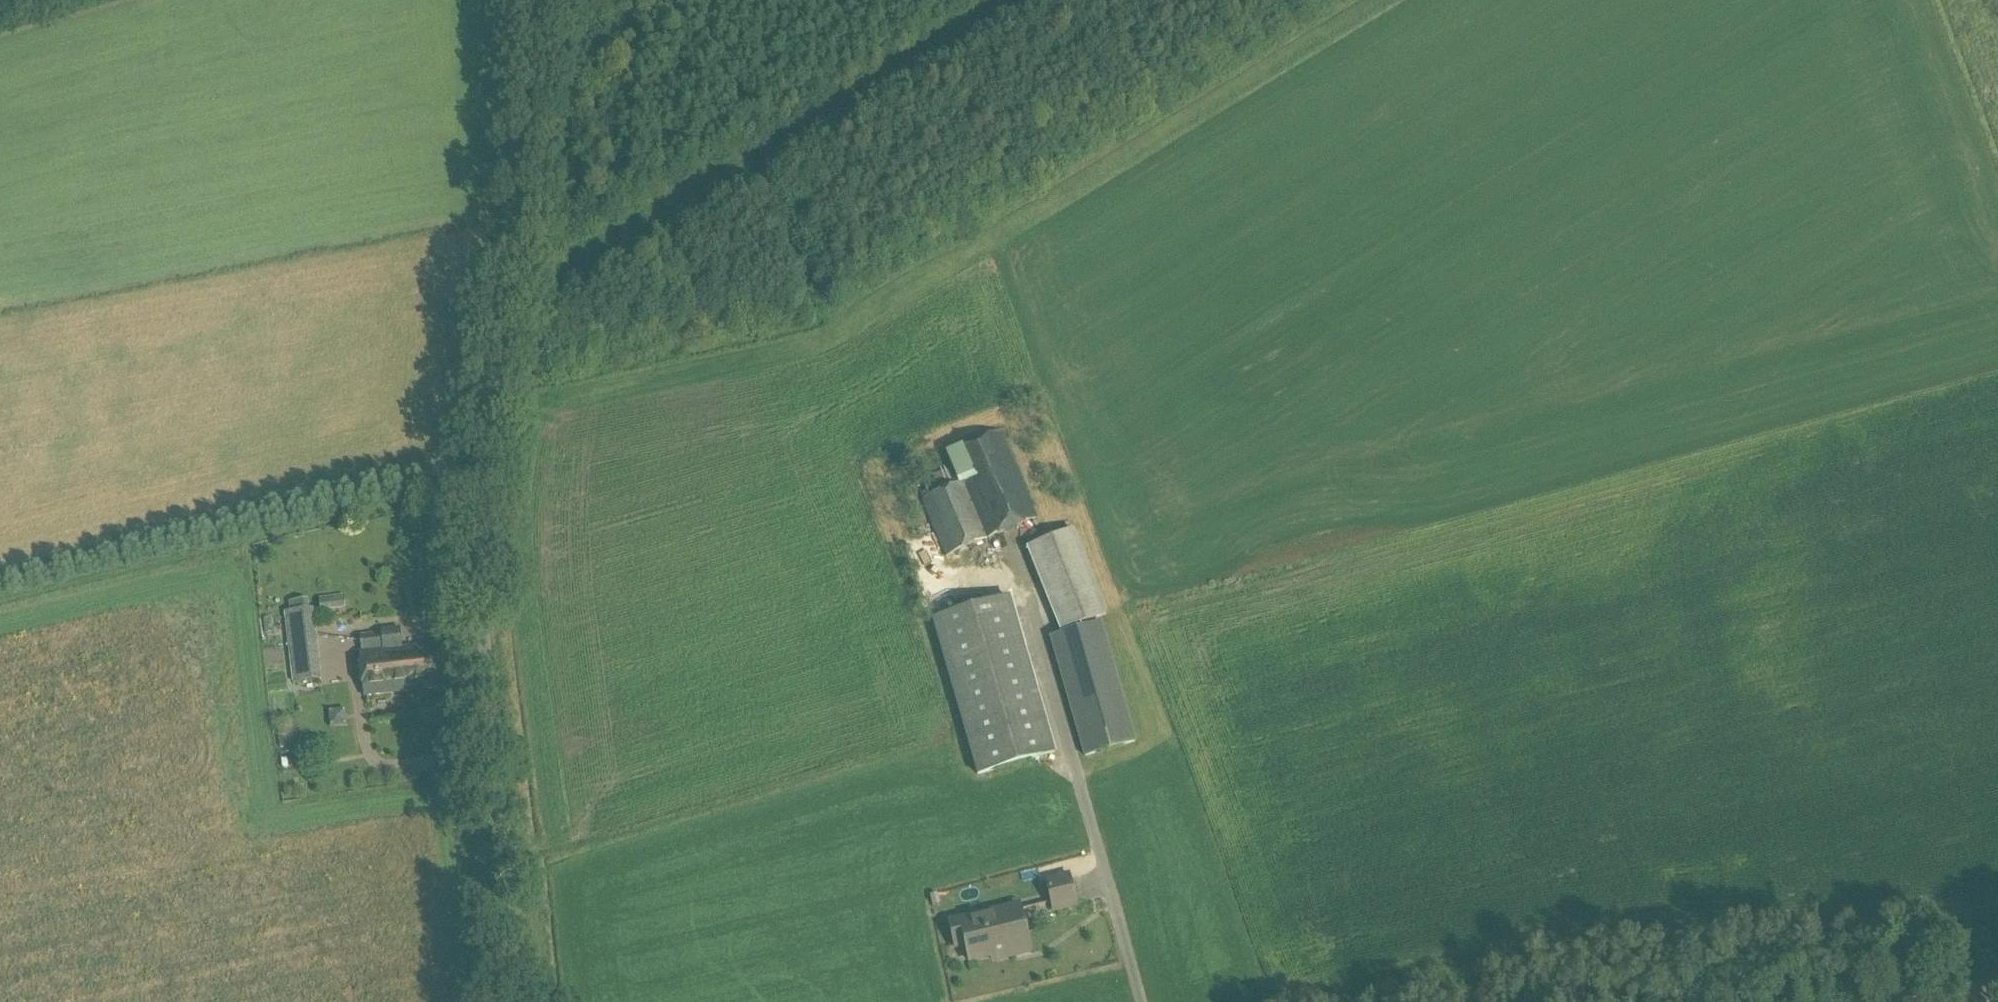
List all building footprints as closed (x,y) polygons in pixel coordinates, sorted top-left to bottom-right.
[(963,484),(988,541),(1037,519),(1002,432),(948,454),(961,485),(963,484)] [(963,484),(961,485),(922,502),(946,559),(988,541),(963,484)] [(1028,550),(1062,634),(1108,616),(1075,531),(1028,550)] [(1003,608),(931,630),(979,791),(1051,769),(1003,608)] [(286,615),(294,683),(324,679),(316,612),(286,615)] [(1052,639),(1086,758),(1136,743),(1102,625),(1052,639)] [(360,653),(363,676),(442,668),(439,644),(402,648),(400,628),(382,632),(382,634),(363,636),(365,651),(384,649),(384,650),(360,653)] [(442,668),(363,676),(365,698),(445,689),(442,668)] [(1045,880),(1053,914),(1078,908),(1070,874),(1045,880)] [(952,925),(958,950),(966,948),(969,962),(993,957),(994,961),(1015,956),(1014,954),(1030,950),(1021,910),(952,925)]
